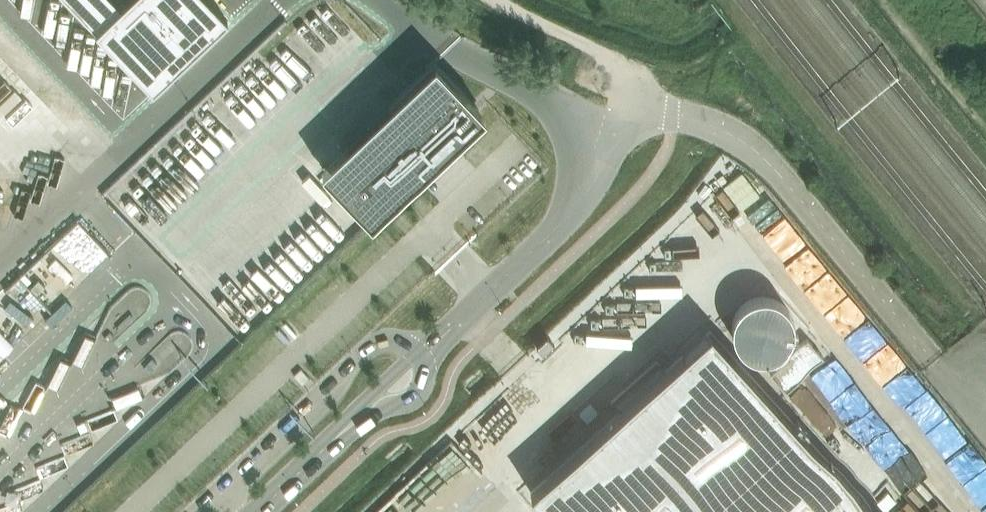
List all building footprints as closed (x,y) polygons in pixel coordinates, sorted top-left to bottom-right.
[(435,60),(321,168),(371,221),(485,113),(435,60)] [(689,218),(672,234),(673,238),(684,250),(688,260),(710,240),(716,246),(720,242),(739,234),(738,232),(763,221),(758,209),(744,215),(742,217),(730,222),(725,212),(714,199),(705,204),(688,219),(689,218)] [(112,253),(80,219),(0,295),(0,359),(112,253)] [(151,310),(136,289),(105,310),(112,320),(105,325),(113,337),(151,310)] [(531,492),(549,511),(875,511),(710,330),(666,370),(657,360),(611,402),(620,411),(531,492)] [(85,364),(97,337),(86,332),(74,359),(85,364)] [(548,336),(537,347),(544,354),(555,344),(548,336)] [(808,338),(770,372),(787,390),(824,356),(808,338)] [(60,356),(52,385),(64,388),(72,360),(60,356)] [(36,379),(27,406),(39,410),(48,384),(36,379)] [(122,407),(146,395),(141,385),(117,396),(122,407)] [(14,403),(2,426),(11,430),(22,408),(14,403)]
